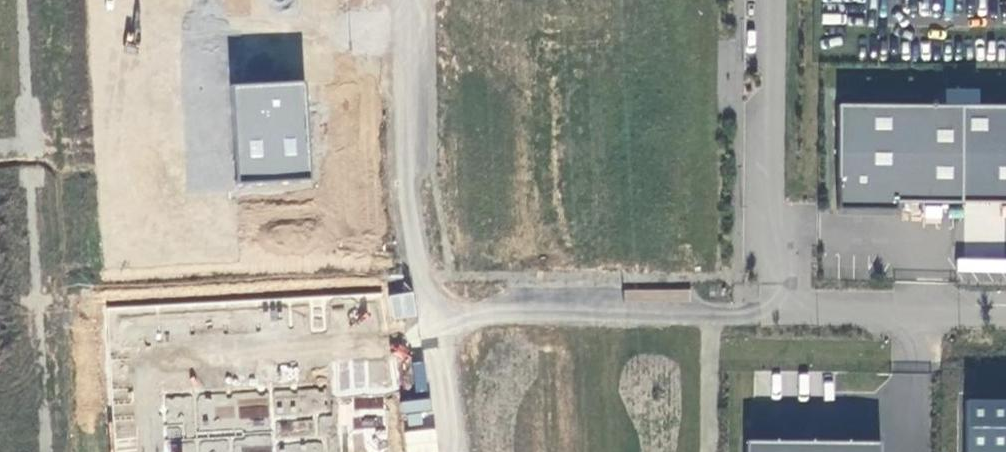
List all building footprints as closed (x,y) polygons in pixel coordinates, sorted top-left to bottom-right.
[(238,180),(309,177),(305,81),(234,84),(238,180)] [(945,104),(946,88),(917,87),(916,102),(945,104)] [(963,203),(963,105),(840,105),(839,210),(898,210),(898,203),(963,203)] [(381,393),(386,394),(389,364),(339,359),(336,392),(362,395),(360,410),(379,412),(381,393)] [(164,394),(166,451),(335,451),(333,389),(164,394)] [(966,398),(965,451),(1005,451),(1005,399),(966,398)] [(403,412),(430,411),(429,400),(402,401),(403,412)] [(406,451),(437,451),(435,428),(404,431),(406,451)] [(748,440),(748,451),(881,451),(882,441),(748,440)]
